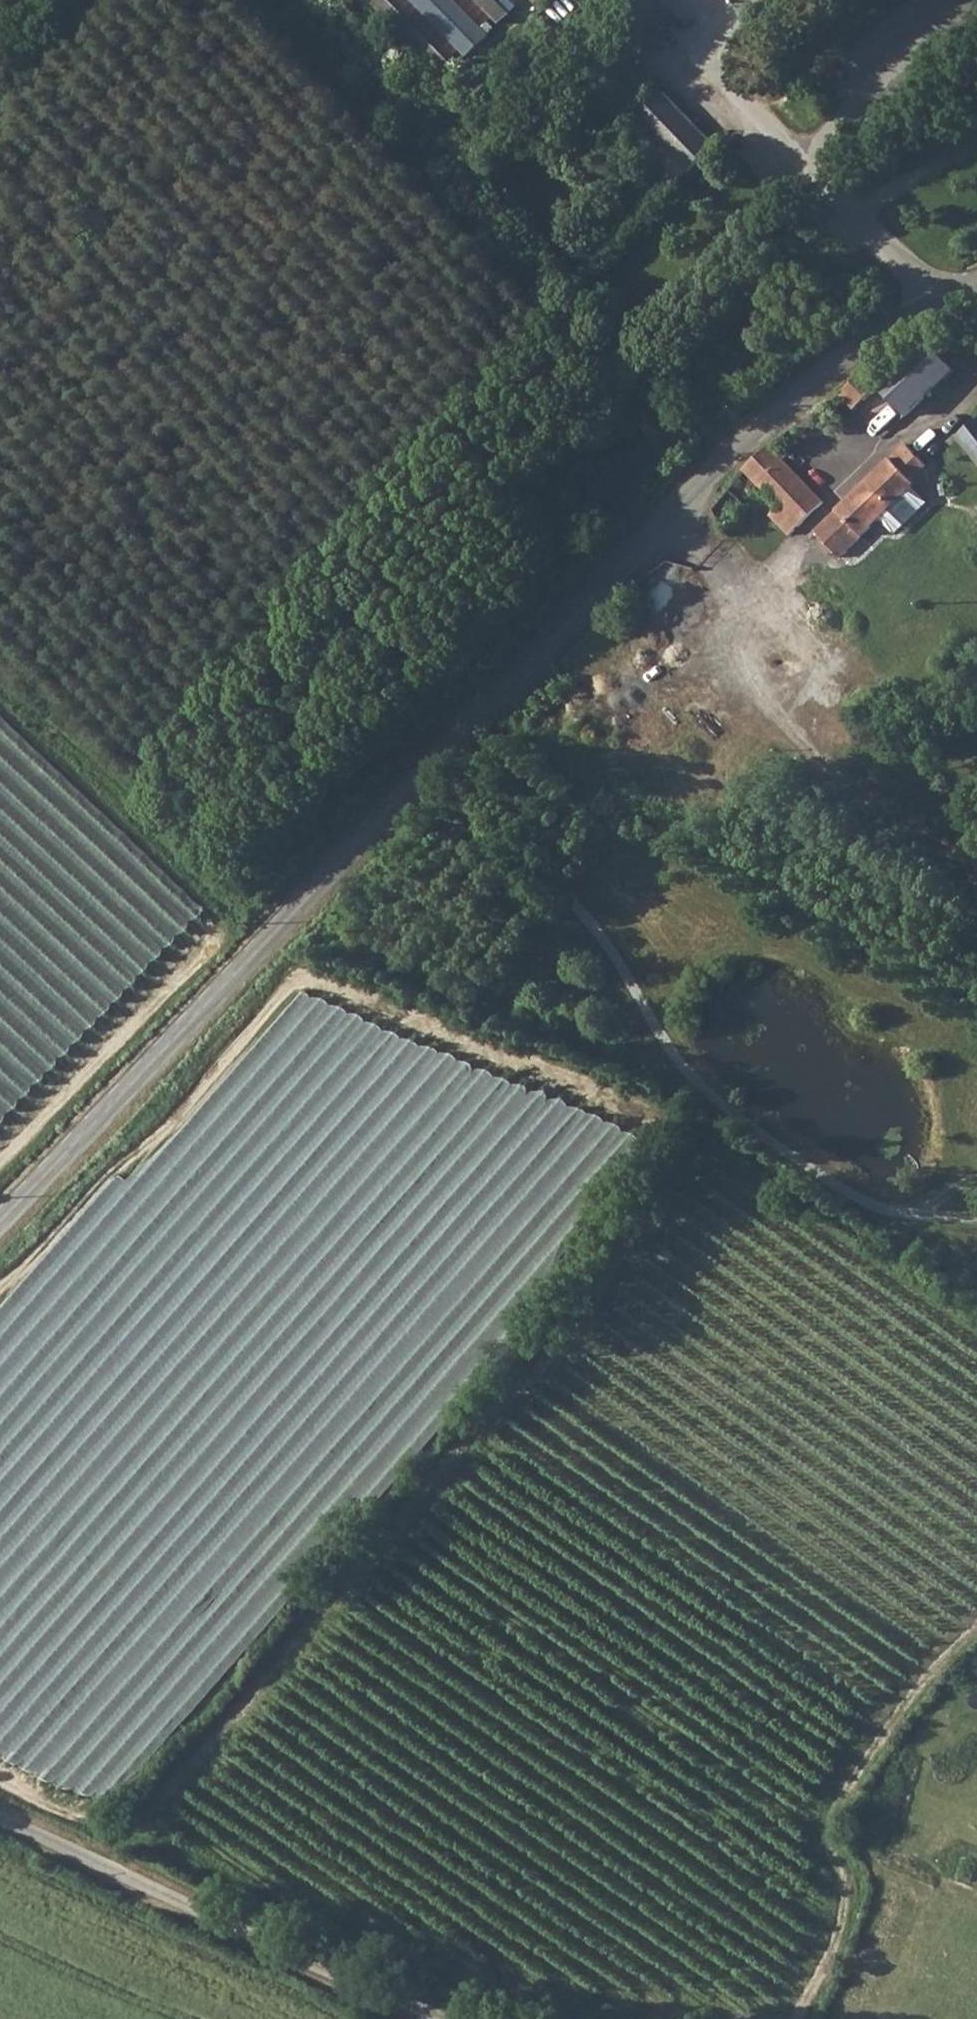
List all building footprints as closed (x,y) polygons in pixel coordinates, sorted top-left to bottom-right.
[(455,0),(414,0),(464,51),(485,30),(455,0)] [(498,17),(507,8),(499,0),(481,0),(498,17)] [(660,92),(633,118),(685,172),(713,145),(660,92)] [(862,367),(837,389),(855,407),(878,385),(905,412),(953,368),(923,337),(876,380),(862,367)] [(960,435),(976,456),(976,421),(960,435)] [(770,445),(745,470),(779,505),(771,513),(776,519),(776,521),(783,526),(791,519),(800,526),(824,501),(770,445)] [(814,532),(822,541),(832,552),(839,558),(859,538),(914,484),(917,485),(920,487),(923,486),(930,481),(931,474),(928,471),(923,471),(922,468),(926,466),(905,445),(814,532)]
